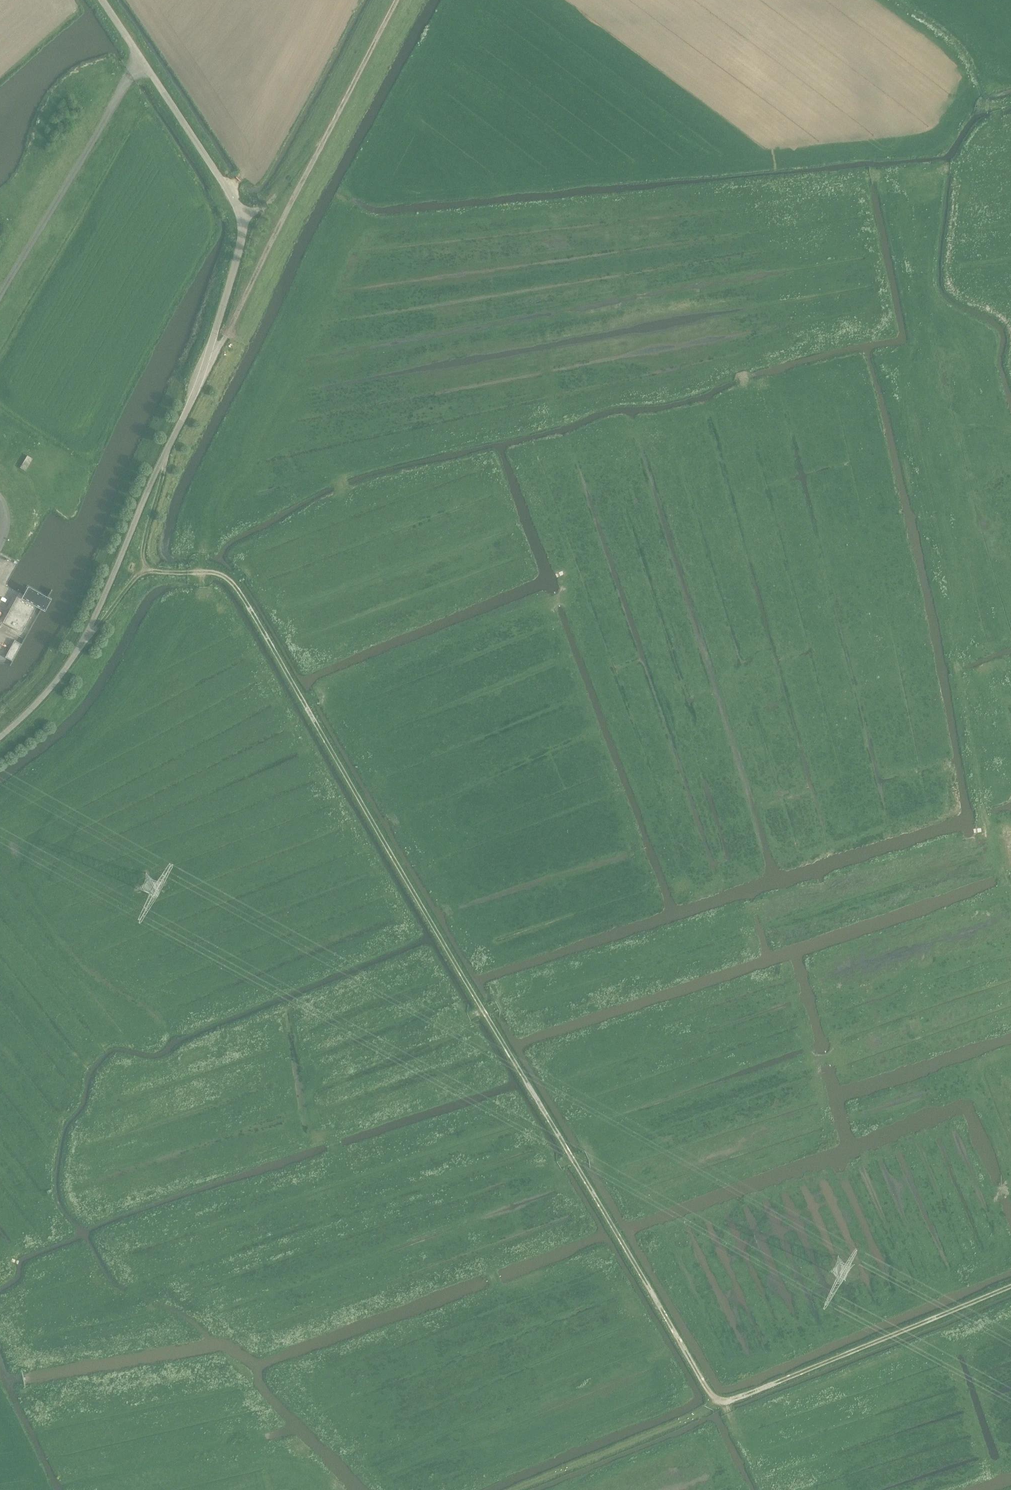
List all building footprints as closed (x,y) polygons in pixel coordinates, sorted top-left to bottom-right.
[(27,455),(20,468),(26,471),(33,459),(27,455)] [(19,592),(3,622),(22,633),(37,606),(37,605),(44,608),(49,600),(29,589),(25,596),(19,592)] [(15,639),(5,656),(13,660),(22,643),(15,639)]
